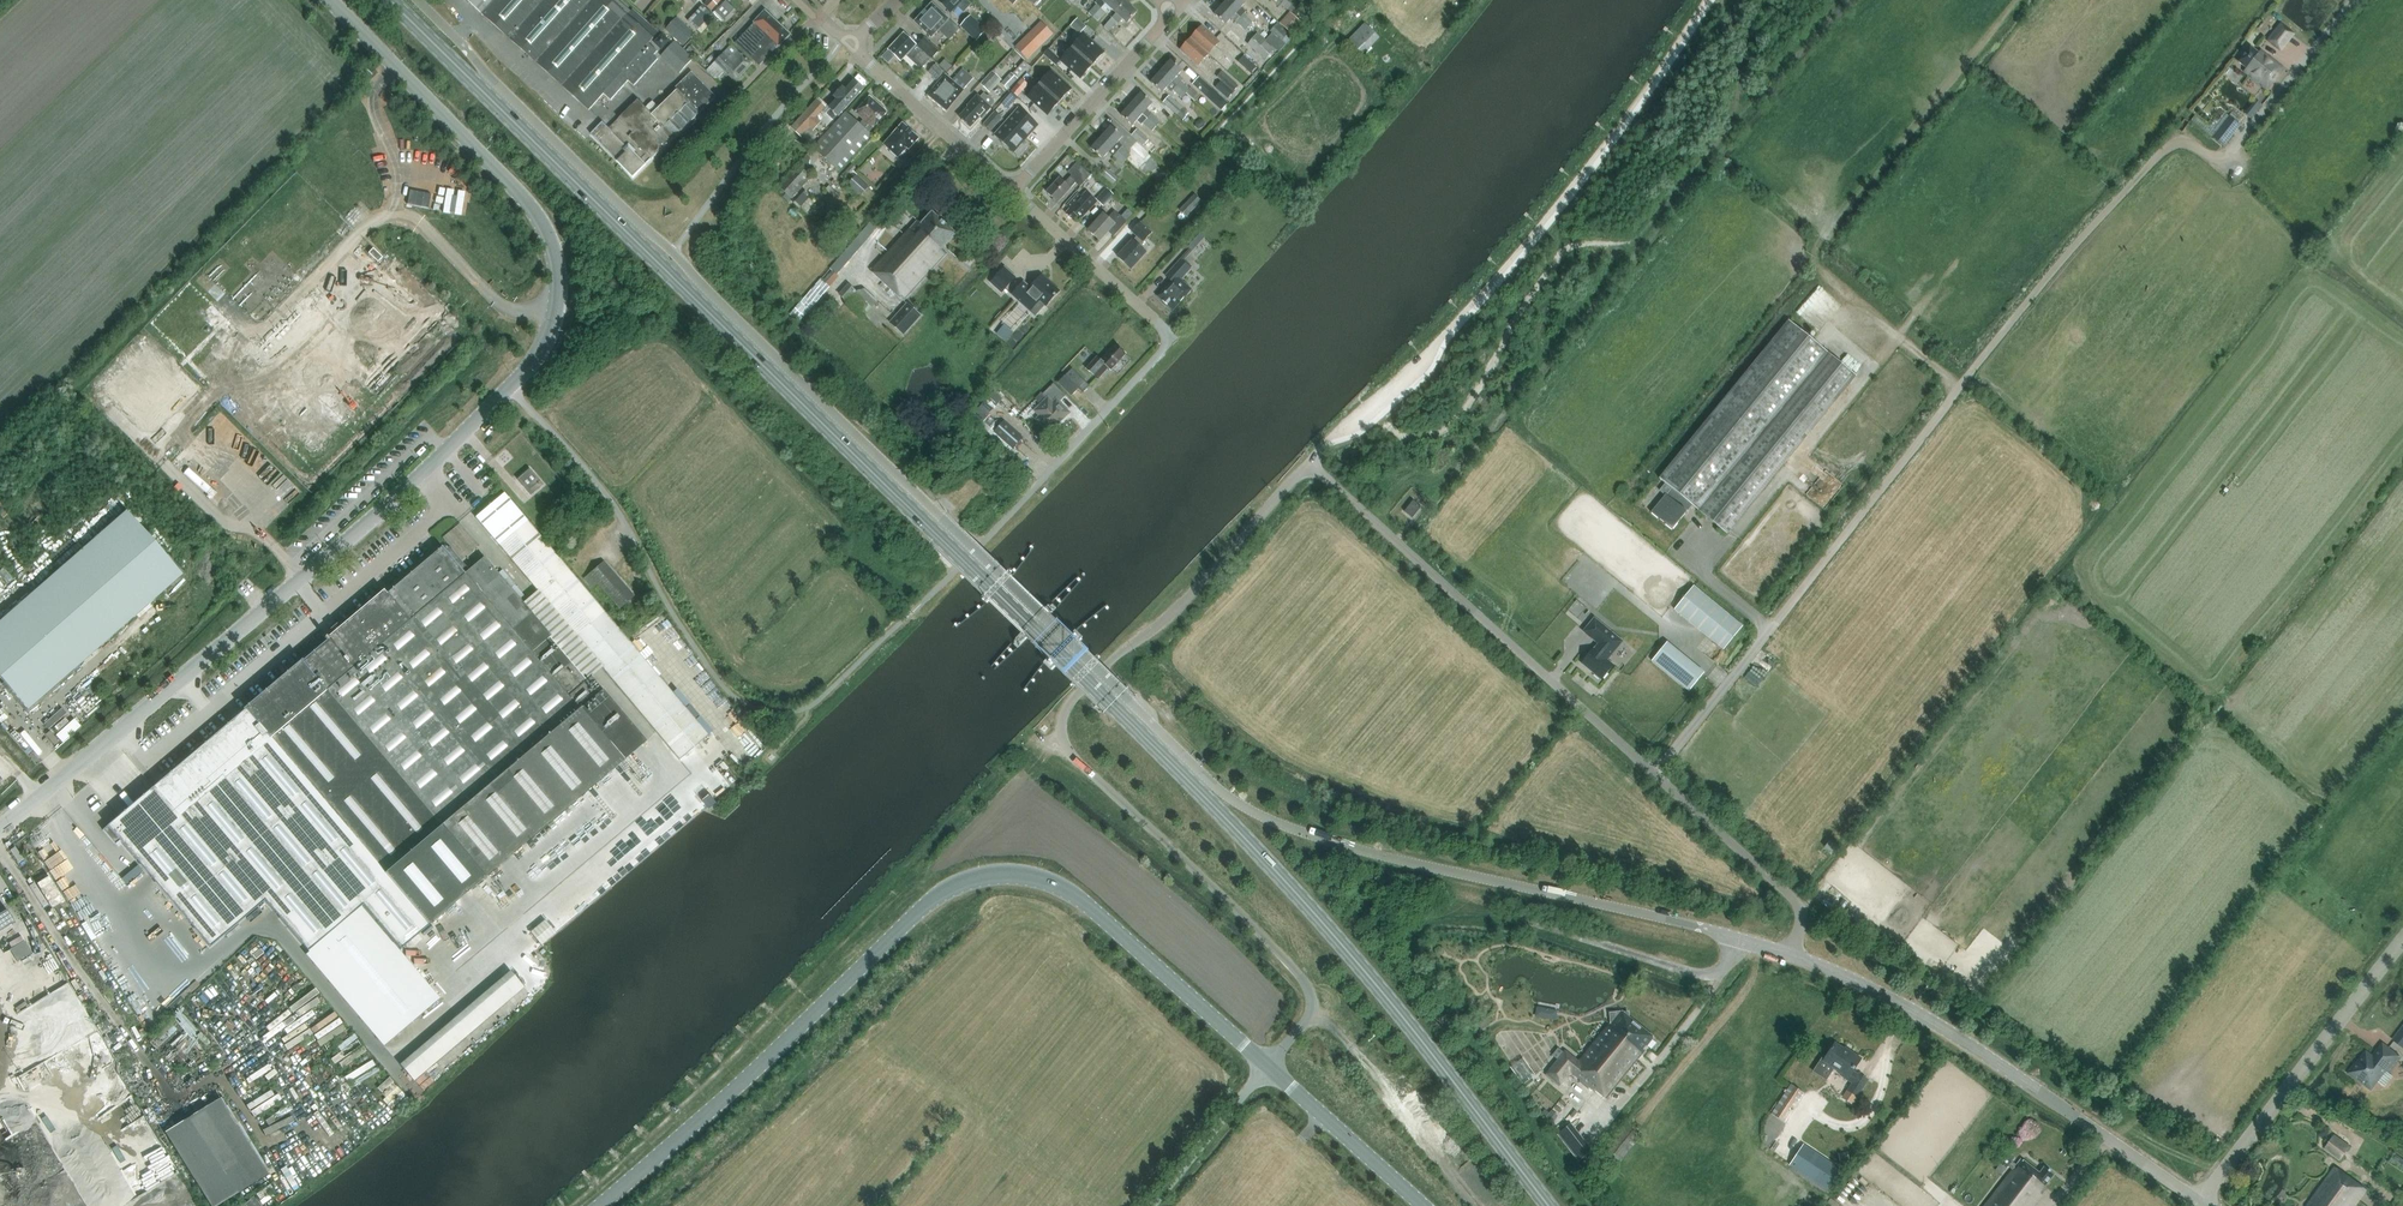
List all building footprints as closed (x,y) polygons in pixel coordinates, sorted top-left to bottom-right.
[(482,15),(483,14),(589,109),(604,92),(611,99),(628,79),(634,84),(658,58),(654,54),(658,51),(649,43),(653,37),(627,14),(630,10),(619,0),(466,0),(482,15)] [(704,4),(711,10),(721,0),(707,0),(704,4)] [(950,12),(962,0),(937,0),(950,12)] [(1106,4),(1109,0),(1097,0),(1094,3),(1097,5),(1101,9),(1106,4)] [(1124,0),(1109,0),(1106,4),(1101,9),(1105,13),(1110,8),(1116,13),(1126,2),(1124,0)] [(1254,22),(1245,14),(1247,12),(1242,7),(1245,3),(1242,0),(1228,0),(1225,4),(1236,14),(1241,19),(1250,27),(1254,22)] [(1126,2),(1116,13),(1112,18),(1116,22),(1118,23),(1122,19),(1127,23),(1137,12),(1126,2)] [(715,11),(723,20),(730,13),(722,4),(715,11)] [(960,29),(949,19),(934,5),(934,6),(932,4),(915,22),(931,37),(938,30),(949,40),(960,29)] [(1246,31),(1250,27),(1241,19),(1236,14),(1225,4),(1215,14),(1226,24),(1230,20),(1235,25),(1237,23),(1246,31)] [(1088,14),(1093,18),(1101,9),(1097,5),(1088,14)] [(1093,18),(1097,22),(1105,13),(1101,9),(1093,18)] [(755,23),(736,43),(759,65),(779,45),(779,46),(790,35),(765,11),(754,23),(755,23)] [(1282,25),(1292,35),(1302,24),(1292,14),(1282,25)] [(683,46),(695,33),(677,16),(665,29),(683,46)] [(961,25),(977,39),(984,31),(969,17),(961,25)] [(1108,31),(1116,22),(1112,18),(1104,27),(1108,31)] [(1086,26),(1078,19),(1071,26),(1074,29),(1076,27),(1081,32),(1086,26)] [(1363,55),(1379,37),(1363,23),(1347,40),(1363,55)] [(1270,32),(1271,33),(1265,40),(1278,52),(1284,45),(1281,42),(1288,34),(1278,24),(1270,32)] [(2292,34),(2281,25),(2269,40),(2280,49),(2292,34)] [(1201,27),(1191,38),(1209,55),(1219,43),(1201,27)] [(1032,30),(1015,47),(1027,59),(1044,42),(1032,30)] [(662,46),(669,39),(664,33),(657,41),(662,46)] [(904,33),(889,50),(900,61),(905,56),(920,70),(928,62),(931,58),(917,45),(904,33)] [(1275,50),(1257,33),(1248,44),(1265,60),(1275,50)] [(1073,47),(1092,65),(1104,52),(1091,40),(1085,34),(1073,47)] [(924,38),(917,45),(931,58),(937,51),(924,38)] [(1198,66),(1209,55),(1191,38),(1180,50),(1198,66)] [(693,57),(676,40),(662,55),(680,72),(693,57)] [(696,57),(701,52),(692,44),(687,49),(696,57)] [(735,81),(752,64),(732,44),(715,61),(735,81)] [(2258,53),(2250,46),(2238,62),(2246,68),(2245,70),(2266,87),(2281,69),(2260,51),(2258,53)] [(1073,47),(1061,61),(1080,79),(1092,65),(1073,47)] [(1171,60),(1161,72),(1187,95),(1191,91),(1182,82),(1183,81),(1178,76),(1182,71),(1171,60)] [(1250,73),(1256,67),(1252,63),(1246,70),(1250,73)] [(929,72),(937,80),(944,73),(936,65),(929,72)] [(944,75),(935,86),(928,95),(946,111),(974,79),(963,70),(953,81),(951,80),(944,75)] [(1052,71),(1040,84),(1059,102),(1072,88),(1052,71)] [(1217,77),(1221,81),(1234,92),(1239,87),(1222,71),(1217,77)] [(987,90),(998,77),(993,72),(981,84),(987,90)] [(1172,92),(1172,91),(1183,100),(1187,95),(1161,72),(1151,83),(1163,93),(1167,88),(1172,92)] [(609,127),(603,122),(592,133),(626,167),(635,176),(644,167),(700,112),(718,95),(692,73),(676,87),(678,89),(651,113),(638,100),(609,127)] [(1001,84),(1008,90),(1018,79),(1011,73),(1001,84)] [(1199,76),(1192,84),(1221,110),(1228,102),(1199,76)] [(1221,81),(1215,87),(1228,99),(1234,92),(1221,81)] [(846,90),(843,87),(835,97),(838,99),(825,113),(833,121),(863,90),(854,82),(846,90)] [(1017,83),(1010,91),(1016,96),(1023,89),(1017,83)] [(1059,102),(1040,84),(1028,97),(1047,115),(1059,102)] [(978,94),(967,106),(969,107),(960,117),(970,127),(979,116),(981,118),(994,103),(994,100),(989,96),(987,96),(984,93),(981,97),(978,94)] [(1141,94),(1131,104),(1142,115),(1147,120),(1152,115),(1146,111),(1152,104),(1141,94)] [(1170,95),(1163,102),(1183,121),(1190,113),(1170,95)] [(871,135),(868,132),(887,112),(870,96),(855,112),(863,119),(859,124),(847,112),(814,147),(839,170),(871,135)] [(827,109),(817,99),(790,127),(802,138),(810,129),(813,131),(821,123),(817,119),(827,109)] [(2256,117),(2264,102),(2257,99),(2249,113),(2256,117)] [(1147,120),(1142,115),(1131,104),(1121,115),(1133,126),(1137,121),(1142,125),(1143,124),(1147,120)] [(1006,121),(1026,138),(1038,125),(1018,107),(1006,121)] [(989,118),(997,125),(1002,118),(995,111),(989,118)] [(1152,115),(1147,120),(1156,128),(1160,123),(1152,115)] [(2240,125),(2228,115),(2212,137),(2224,146),(2240,125)] [(1147,120),(1143,124),(1152,132),(1156,128),(1147,120)] [(1026,138),(1006,121),(994,134),(1014,152),(1026,138)] [(906,147),(908,149),(918,139),(903,124),(884,144),(897,157),(906,147)] [(1111,127),(1101,137),(1103,139),(1127,161),(1131,156),(1117,144),(1122,137),(1111,127)] [(1143,144),(1147,140),(1137,130),(1132,135),(1143,144)] [(1127,161),(1103,139),(1101,137),(1092,148),(1103,159),(1109,153),(1123,165),(1127,161)] [(1157,147),(1149,140),(1144,146),(1152,153),(1157,147)] [(1150,153),(1137,141),(1132,148),(1145,159),(1150,153)] [(812,177),(802,167),(799,165),(798,167),(779,186),(792,199),(812,177)] [(1082,166),(1081,167),(1072,176),(1065,183),(1060,178),(1047,191),(1059,202),(1071,188),(1076,182),(1080,186),(1091,175),(1083,167),(1082,166)] [(1114,183),(1119,178),(1107,168),(1102,173),(1114,183)] [(849,184),(861,196),(869,188),(856,176),(849,184)] [(1103,206),(1114,195),(1107,188),(1096,199),(1103,206)] [(808,191),(797,202),(803,207),(813,195),(808,191)] [(1081,218),(1098,201),(1091,195),(1087,191),(1082,196),(1079,193),(1068,206),(1070,209),(1066,213),(1074,220),(1079,216),(1081,218)] [(1187,217),(1202,201),(1194,194),(1180,210),(1187,217)] [(1100,240),(1108,231),(1113,236),(1126,222),(1115,211),(1109,218),(1104,214),(1089,230),(1100,240)] [(910,230),(909,229),(871,270),(904,300),(947,253),(942,249),(956,234),(932,212),(921,224),(918,221),(910,230)] [(1138,236),(1119,256),(1131,268),(1146,252),(1140,246),(1152,232),(1141,223),(1133,231),(1138,236)] [(1193,250),(1206,237),(1198,230),(1185,243),(1193,250)] [(378,262),(383,257),(373,247),(368,252),(378,262)] [(1191,268),(1182,259),(1167,276),(1172,280),(1158,296),(1173,309),(1186,295),(1182,291),(1188,285),(1181,279),(1191,268)] [(1004,267),(991,282),(1002,292),(1016,277),(1004,267)] [(837,275),(833,271),(823,281),(830,286),(839,276),(837,275)] [(366,340),(399,307),(365,273),(332,307),(366,340)] [(1045,305),(1046,307),(1061,291),(1044,276),(1032,288),(1025,282),(1013,295),(1025,305),(1036,315),(1045,305)] [(855,291),(849,285),(840,294),(847,300),(855,291)] [(803,313),(811,308),(807,302),(799,308),(803,313)] [(902,335),(920,316),(907,303),(889,322),(902,335)] [(1659,478),(1672,488),(1651,512),(1672,529),(1692,505),(1727,533),(1856,376),(1789,320),(1659,478)] [(1004,325),(996,333),(1005,341),(1013,332),(1004,325)] [(1111,370),(1117,364),(1115,363),(1125,353),(1117,345),(1111,352),(1110,351),(1102,360),(1098,356),(1087,368),(1098,378),(1109,367),(1111,370)] [(177,365),(171,359),(163,367),(145,349),(108,387),(132,411),(177,365)] [(271,365),(289,382),(298,373),(280,356),(271,365)] [(1080,377),(1071,368),(1064,375),(1073,384),(1080,377)] [(1043,396),(1048,400),(1042,406),(1040,408),(1039,409),(1038,411),(1039,413),(1042,416),(1038,420),(1050,431),(1052,429),(1054,430),(1058,426),(1057,424),(1068,413),(1059,403),(1066,396),(1054,384),(1043,396)] [(244,418),(249,412),(237,400),(231,405),(244,418)] [(973,413),(983,423),(990,416),(980,406),(973,413)] [(968,419),(1008,454),(1012,449),(1009,446),(994,432),(983,423),(973,413),(968,419)] [(1020,435),(1004,421),(994,432),(1009,446),(1020,435)] [(531,494),(543,484),(530,468),(518,479),(531,494)] [(9,502),(1,494),(0,495),(0,511),(9,502)] [(1405,512),(1413,519),(1422,508),(1413,501),(1405,512)] [(0,621),(0,678),(28,710),(182,576),(127,511),(0,621)] [(527,520),(499,544),(679,759),(707,736),(527,520)] [(117,817),(102,830),(115,845),(121,840),(210,947),(265,901),(308,952),(306,954),(384,1046),(439,999),(399,951),(428,926),(621,761),(645,741),(602,690),(590,676),(590,677),(585,670),(580,674),(549,637),(530,653),(511,629),(531,612),(484,556),(464,573),(455,562),(459,558),(460,560),(478,546),(459,523),(442,537),(451,548),(446,552),(442,547),(385,592),(382,589),(336,627),(332,621),(326,626),(330,632),(327,635),(324,637),(323,636),(321,637),(324,642),(307,656),(245,709),(153,787),(117,817)] [(598,583),(620,608),(634,596),(604,562),(583,580),(591,589),(598,583)] [(1008,571),(982,598),(988,603),(1014,576),(1008,571)] [(1674,609),(1724,649),(1743,626),(1693,586),(1674,609)] [(1046,608),(1020,635),(1026,640),(1052,613),(1046,608)] [(1605,660),(1620,642),(1593,618),(1582,631),(1597,644),(1593,650),(1592,649),(1580,663),(1599,679),(1611,665),(1605,660)] [(1656,659),(1694,692),(1711,671),(1673,639),(1656,659)] [(1762,684),(1768,673),(1755,666),(1749,678),(1762,684)] [(77,717),(59,734),(66,742),(85,725),(77,717)] [(722,801),(717,796),(709,802),(714,808),(722,801)] [(1837,850),(1829,844),(1825,849),(1833,855),(1837,850)] [(15,922),(7,909),(0,914),(0,931),(15,922)] [(1852,912),(1847,909),(1843,915),(1848,918),(1852,912)] [(545,919),(530,932),(542,945),(556,933),(545,919)] [(25,940),(10,949),(18,962),(33,954),(25,940)] [(417,1078),(530,987),(517,970),(404,1062),(417,1078)] [(174,1016),(188,1031),(195,1024),(180,1010),(174,1016)] [(1611,1022),(1610,1023),(1579,1062),(1565,1050),(1547,1073),(1560,1085),(1571,1072),(1595,1091),(1596,1090),(1606,1098),(1645,1050),(1644,1049),(1653,1037),(1629,1018),(1628,1012),(1623,1013),(1620,1011),(1619,1012),(1610,1013),(1611,1022)] [(1555,1058),(1542,1020),(1503,1034),(1516,1072),(1555,1058)] [(2392,1040),(2402,1048),(2402,1026),(2392,1040)] [(1654,1048),(1661,1054),(1668,1046),(1660,1040),(1654,1048)] [(1842,1073),(1840,1075),(1853,1084),(1848,1091),(1856,1097),(1866,1081),(1859,1076),(1858,1077),(1852,1073),(1860,1060),(1850,1054),(1849,1055),(1835,1045),(1824,1062),(1842,1073)] [(2358,1080),(2359,1079),(2371,1088),(2377,1080),(2385,1087),(2393,1077),(2385,1070),(2386,1069),(2389,1071),(2399,1057),(2383,1045),(2373,1058),(2367,1053),(2357,1065),(2356,1064),(2349,1073),(2358,1080)] [(345,1088),(379,1066),(374,1058),(340,1080),(345,1088)] [(390,1089),(402,1079),(396,1072),(384,1082),(390,1089)] [(1771,1113),(1781,1120),(1788,1110),(1794,1101),(1801,1091),(1790,1083),(1771,1113)] [(1801,1091),(1794,1101),(1797,1103),(1804,1093),(1801,1091)] [(255,1113),(280,1104),(275,1092),(250,1102),(255,1113)] [(239,1192),(268,1175),(221,1097),(165,1131),(211,1205),(216,1205),(239,1192)] [(1788,1110),(1781,1120),(1784,1122),(1791,1112),(1788,1110)] [(1558,1116),(1551,1111),(1549,1113),(1546,1117),(1553,1123),(1558,1116)] [(1583,1160),(1597,1148),(1575,1120),(1561,1132),(1583,1160)] [(1607,1149),(1597,1162),(1609,1171),(1618,1160),(1620,1162),(1622,1160),(1640,1137),(1625,1126),(1607,1149)] [(2335,1136),(2325,1150),(2341,1161),(2350,1147),(2335,1136)] [(1805,1146),(1792,1165),(1826,1188),(1838,1169),(1805,1146)] [(1848,1152),(1839,1153),(1840,1161),(1849,1159),(1848,1152)] [(2001,1174),(2013,1158),(2009,1154),(1996,1171),(2001,1174)] [(2021,1160),(1985,1205),(2034,1205),(2047,1189),(2044,1187),(2054,1174),(2045,1167),(2039,1175),(2021,1160)] [(2335,1167),(2307,1205),(2355,1205),(2367,1190),(2335,1167)] [(273,1184),(259,1193),(262,1198),(276,1190),(273,1184)]
